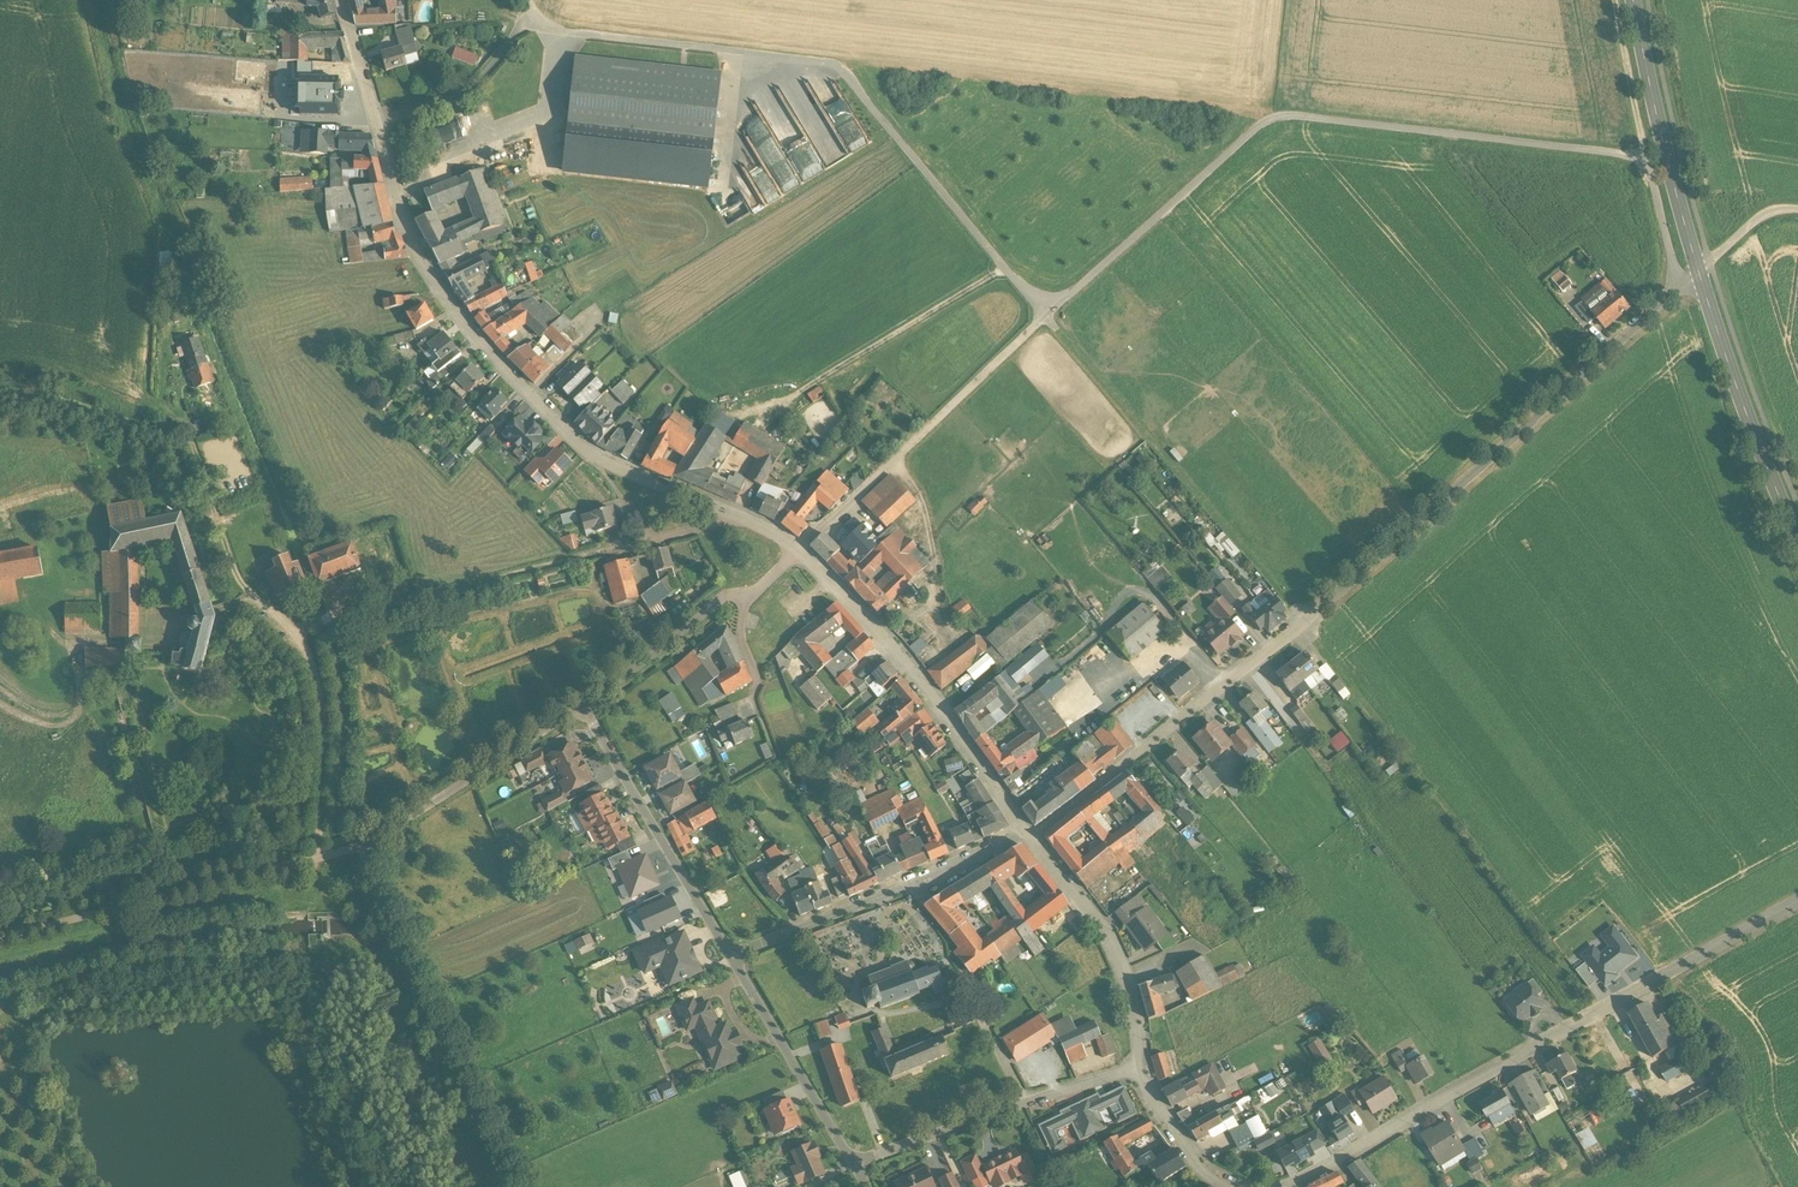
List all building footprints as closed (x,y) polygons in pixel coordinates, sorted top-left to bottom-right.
[(291,3),(291,6),(308,9),(308,0),(292,0),(291,3)] [(308,9),(319,11),(322,21),(337,16),(333,0),(308,0),(308,9)] [(360,4),(359,0),(349,0),(355,28),(371,27),(368,15),(362,16),(360,4)] [(382,14),(396,13),(396,3),(395,0),(379,0),(382,14)] [(382,14),(378,15),(382,27),(397,26),(396,13),(382,14)] [(378,15),(368,15),(371,27),(382,27),(378,15)] [(411,32),(396,36),(399,44),(413,40),(411,32)] [(262,38),(247,36),(246,54),(260,55),(262,38)] [(344,36),(308,37),(308,49),(315,48),(338,48),(343,66),(352,67),(347,48),(344,36)] [(308,37),(283,37),(283,53),(292,53),(291,63),(307,64),(307,53),(308,49),(308,37)] [(413,40),(399,44),(401,51),(409,49),(415,47),(413,40)] [(401,51),(382,56),(387,74),(407,68),(404,59),(411,57),(409,49),(401,51)] [(477,60),(456,52),(453,61),(474,69),(477,60)] [(411,57),(404,59),(407,68),(414,66),(411,57)] [(720,78),(576,62),(569,126),(713,142),(720,78)] [(339,95),(339,81),(301,80),(301,86),(296,86),(296,88),(295,112),(300,112),(300,117),(338,118),(339,105),(344,105),(344,95),(339,95)] [(707,191),(713,142),(569,126),(563,175),(707,191)] [(327,136),(311,134),(309,155),(325,157),(326,144),(327,136)] [(352,138),(327,136),(326,144),(328,144),(328,148),(336,151),(336,145),(338,145),(338,152),(351,152),(352,138)] [(372,138),(352,138),(351,152),(364,153),(363,161),(366,161),(366,162),(378,162),(372,138)] [(343,172),(343,161),(331,161),(332,191),(343,190),(348,190),(348,189),(348,180),(343,181),(343,175),(343,172)] [(378,162),(366,162),(366,161),(363,161),(343,161),(343,172),(345,173),(362,173),(362,181),(370,181),(373,189),(384,188),(378,162)] [(486,171),(461,181),(467,199),(477,224),(482,233),(481,234),(482,236),(508,227),(486,171)] [(312,181),(280,183),(280,194),(313,192),(312,181)] [(461,181),(424,195),(431,212),(467,199),(461,181)] [(373,189),(358,189),(358,204),(366,203),(387,201),(384,188),(373,189)] [(358,189),(348,189),(348,190),(343,190),(343,200),(344,205),(358,204),(358,189)] [(332,191),(326,191),(326,201),(343,200),(343,190),(332,191)] [(387,201),(366,203),(371,216),(363,218),(365,230),(372,229),(372,231),(393,225),(390,213),(387,201)] [(739,203),(728,215),(737,223),(748,211),(739,203)] [(444,238),(435,217),(417,225),(427,245),(438,266),(453,261),(463,258),(460,249),(465,247),(463,243),(458,246),(453,234),(444,238)] [(477,224),(453,234),(458,246),(463,243),(481,234),(482,233),(477,224)] [(393,225),(372,231),(374,241),(375,245),(389,241),(400,238),(400,237),(396,238),(393,225)] [(508,227),(482,236),(485,245),(511,236),(508,227)] [(365,230),(358,231),(360,243),(374,241),(372,231),(372,229),(365,230)] [(358,231),(347,233),(350,256),(349,256),(349,260),(350,266),(363,265),(362,258),(360,243),(358,231)] [(400,238),(389,241),(392,250),(384,252),(385,263),(409,260),(400,238)] [(384,252),(364,256),(365,258),(362,258),(363,265),(385,263),(384,252)] [(491,256),(480,261),(486,273),(488,272),(496,268),(491,256)] [(453,261),(438,266),(445,278),(458,271),(453,261)] [(458,271),(445,278),(452,290),(486,273),(480,261),(458,271)] [(538,282),(531,266),(526,268),(533,284),(538,282)] [(1555,284),(1563,294),(1573,287),(1565,276),(1555,284)] [(500,280),(490,285),(493,292),(503,287),(500,280)] [(1618,296),(1607,284),(1602,288),(1613,300),(1618,296)] [(474,301),(464,307),(470,316),(507,297),(503,287),(493,292),(474,301)] [(468,291),(457,297),(464,307),(474,301),(468,291)] [(1587,307),(1594,316),(1613,300),(1606,292),(1587,307)] [(517,300),(513,294),(507,297),(506,297),(514,313),(515,312),(526,305),(531,302),(527,295),(517,300)] [(187,296),(180,299),(188,322),(196,320),(187,296)] [(1613,300),(1594,316),(1598,321),(1606,330),(1629,310),(1618,296),(1613,300)] [(402,299),(383,302),(385,311),(403,309),(402,304),(402,299)] [(541,312),(531,302),(526,305),(537,316),(526,326),(541,340),(551,330),(560,321),(545,307),(541,312)] [(1584,304),(1577,310),(1591,327),(1598,321),(1594,316),(1587,307),(1584,304)] [(526,305),(515,312),(522,322),(526,326),(537,316),(526,305)] [(424,307),(408,317),(417,332),(433,323),(424,307)] [(511,307),(502,311),(506,318),(514,313),(511,307)] [(501,324),(484,334),(503,355),(510,349),(504,341),(516,333),(515,331),(517,330),(515,327),(522,322),(515,312),(514,313),(506,318),(507,320),(501,324)] [(487,319),(484,315),(475,322),(484,334),(501,324),(495,314),(487,319)] [(560,321),(551,330),(546,336),(566,356),(582,340),(562,319),(560,321)] [(413,333),(401,337),(404,345),(415,341),(413,333)] [(208,361),(199,335),(182,341),(190,367),(190,369),(186,370),(190,381),(193,380),(196,390),(215,383),(208,361)] [(450,343),(444,336),(430,347),(426,341),(418,348),(425,357),(431,352),(440,363),(456,351),(454,349),(455,348),(450,343)] [(510,349),(503,355),(508,361),(516,355),(510,349)] [(516,355),(508,361),(522,375),(537,361),(525,349),(516,355)] [(440,363),(433,369),(437,375),(438,376),(444,371),(461,357),(456,351),(440,363)] [(537,361),(522,375),(534,387),(555,366),(548,358),(545,361),(542,358),(538,362),(537,361)] [(568,367),(556,378),(561,384),(573,372),(568,367)] [(561,384),(559,386),(559,388),(568,398),(569,398),(590,377),(581,368),(577,368),(573,372),(561,384)] [(471,369),(457,383),(450,389),(455,396),(462,402),(469,396),(484,382),(471,369)] [(449,377),(444,371),(438,376),(437,375),(431,380),(437,387),(449,377)] [(590,377),(569,398),(569,399),(579,409),(581,409),(583,406),(595,394),(599,390),(599,387),(590,377)] [(431,380),(426,384),(432,392),(437,387),(431,380)] [(634,396),(623,383),(611,394),(623,407),(634,396)] [(819,390),(807,399),(813,406),(825,398),(819,390)] [(495,393),(477,410),(491,423),(501,414),(499,412),(507,404),(495,393)] [(595,394),(583,406),(589,411),(592,408),(600,399),(595,394)] [(462,402),(455,396),(451,399),(458,406),(462,402)] [(614,428),(592,408),(589,411),(574,426),(597,448),(606,437),(614,428)] [(790,417),(787,422),(791,425),(795,421),(790,417)] [(687,428),(672,418),(663,431),(657,442),(668,449),(685,460),(696,443),(683,433),(687,428)] [(530,424),(527,428),(519,421),(504,437),(520,452),(523,449),(530,456),(543,443),(539,439),(542,436),(530,424)] [(659,435),(640,424),(635,429),(643,433),(656,441),(659,435)] [(785,451),(744,426),(732,446),(760,462),(772,470),(785,451)] [(490,427),(480,438),(486,443),(496,433),(490,427)] [(417,434),(411,428),(405,434),(411,440),(417,434)] [(677,472),(673,479),(696,489),(703,472),(724,440),(706,428),(700,437),(696,443),(685,460),(679,470),(677,472)] [(700,437),(687,428),(683,433),(696,443),(700,437)] [(643,433),(635,429),(631,434),(640,439),(643,433)] [(628,438),(619,433),(614,441),(606,437),(597,448),(626,463),(638,443),(640,439),(631,434),(628,438)] [(656,441),(643,433),(640,439),(638,443),(651,451),(656,441)] [(486,443),(480,438),(477,441),(483,447),(486,443)] [(657,442),(642,469),(654,475),(660,464),(668,449),(657,442)] [(570,466),(557,453),(543,468),(540,472),(547,479),(553,485),(570,466)] [(459,464),(453,458),(443,468),(449,474),(459,464)] [(536,461),(524,473),(530,478),(538,470),(540,472),(543,468),(536,461)] [(772,470),(760,462),(753,474),(766,481),(772,470)] [(1123,476),(1135,467),(1131,462),(1119,471),(1123,476)] [(675,471),(660,464),(654,475),(671,482),(676,471),(675,471)] [(540,472),(538,470),(530,478),(539,487),(547,479),(540,472)] [(726,488),(711,481),(713,477),(703,472),(696,489),(735,506),(746,483),(736,479),(734,483),(729,481),(726,488)] [(766,481),(753,474),(748,483),(761,489),(766,481)] [(828,477),(819,487),(821,488),(813,499),(817,502),(830,513),(848,494),(828,477)] [(891,479),(861,506),(886,531),(915,504),(891,479)] [(816,485),(804,498),(805,498),(810,502),(813,499),(821,488),(819,487),(816,485)] [(778,504),(767,499),(764,504),(758,516),(773,524),(778,515),(780,516),(788,501),(781,498),(778,504)] [(805,498),(791,516),(790,516),(781,527),(798,540),(807,529),(800,524),(817,502),(813,499),(810,502),(805,498)] [(977,503),(969,511),(975,516),(982,509),(986,504),(981,499),(977,504),(977,503)] [(756,500),(750,512),(758,516),(764,504),(756,500)] [(112,555),(139,550),(173,543),(190,540),(182,514),(147,521),(142,501),(108,508),(112,529),(112,552),(112,555)] [(924,514),(917,505),(916,506),(923,515),(924,514)] [(612,510),(591,516),(592,519),(582,522),(582,523),(583,527),(585,532),(595,530),(596,534),(617,528),(612,510)] [(575,513),(560,517),(563,528),(578,523),(575,513)] [(879,548),(854,522),(843,532),(851,540),(843,548),(857,563),(860,566),(879,548)] [(897,531),(874,553),(875,554),(883,563),(891,571),(914,549),(897,531)] [(1212,543),(1229,563),(1240,554),(1222,534),(1212,543)] [(839,553),(823,536),(810,549),(832,571),(841,563),(835,557),(839,553)] [(576,537),(561,542),(573,555),(580,553),(576,537)] [(184,578),(201,572),(190,540),(173,543),(184,578)] [(352,544),(309,559),(318,585),(361,570),(352,544)] [(20,602),(16,582),(44,576),(38,547),(0,555),(0,606),(20,602)] [(914,549),(891,571),(892,572),(906,587),(929,566),(914,549)] [(1105,549),(1093,558),(1098,565),(1110,555),(1105,549)] [(112,552),(103,553),(105,593),(111,594),(111,615),(140,615),(139,550),(112,555),(112,552)] [(667,550),(651,554),(659,584),(669,577),(672,581),(675,579),(667,550)] [(883,563),(875,554),(870,558),(879,567),(883,563)] [(268,573),(277,595),(305,583),(297,562),(291,564),(288,557),(273,562),(276,569),(268,573)] [(870,558),(844,583),(876,615),(888,604),(873,589),(865,581),(879,567),(870,558)] [(628,561),(605,568),(615,605),(638,599),(628,561)] [(855,565),(851,562),(845,568),(852,574),(858,568),(855,565)] [(845,568),(841,563),(832,571),(844,582),(852,574),(845,568)] [(1159,594),(1171,583),(1158,569),(1146,581),(1159,594)] [(1213,569),(1208,573),(1214,580),(1218,576),(1213,569)] [(196,609),(212,604),(201,572),(184,578),(194,610),(196,609)] [(892,572),(873,589),(888,604),(906,587),(892,572)] [(659,584),(641,598),(654,619),(667,610),(661,602),(678,589),(672,581),(669,577),(659,584)] [(1226,582),(1215,591),(1229,607),(1239,598),(1226,582)] [(1267,592),(1260,597),(1265,602),(1266,600),(1271,597),(1267,592)] [(1042,596),(1033,603),(1041,612),(1044,609),(1043,608),(1048,603),(1042,596)] [(1274,601),(1271,597),(1266,600),(1269,604),(1262,611),(1276,628),(1285,621),(1280,616),(1284,613),(1274,600),(1274,601)] [(1222,600),(1209,611),(1221,624),(1225,621),(1226,621),(1234,614),(1222,600)] [(970,610),(964,602),(952,611),(958,619),(970,610)] [(66,633),(100,634),(101,604),(67,603),(66,633)] [(1033,603),(986,642),(992,649),(988,652),(994,659),(992,661),(1000,670),(1053,627),(1041,612),(1033,603)] [(216,617),(214,611),(212,604),(196,609),(199,620),(194,620),(190,623),(189,625),(189,628),(190,631),(193,633),(194,634),(188,651),(182,651),(180,653),(180,655),(174,655),(173,658),(172,667),(184,669),(183,670),(201,674),(216,617)] [(1142,605),(1105,636),(1109,641),(1117,650),(1129,664),(1166,633),(1142,605)] [(837,606),(814,624),(824,640),(842,627),(855,642),(862,634),(857,627),(837,606)] [(1248,607),(1242,612),(1246,617),(1250,613),(1252,612),(1248,607)] [(1276,628),(1262,611),(1254,617),(1250,613),(1246,617),(1249,620),(1249,621),(1259,633),(1263,630),(1267,635),(1276,628)] [(140,615),(111,615),(111,639),(126,638),(140,639),(140,615)] [(1221,624),(1211,633),(1205,633),(1205,638),(1203,639),(1218,656),(1229,646),(1231,648),(1237,642),(1236,640),(1239,637),(1226,621),(1225,621),(1221,624)] [(814,624),(802,633),(781,654),(792,662),(800,654),(808,663),(821,653),(815,646),(824,640),(814,624)] [(896,626),(891,631),(896,635),(900,631),(896,626)] [(725,630),(699,650),(686,659),(696,673),(709,664),(706,660),(720,650),(725,658),(731,670),(733,669),(734,669),(743,664),(732,640),(733,640),(725,630)] [(863,636),(846,651),(857,664),(874,649),(863,636)] [(140,661),(141,656),(143,639),(140,639),(126,638),(126,650),(86,649),(85,675),(111,674),(125,673),(127,660),(140,661)] [(975,639),(928,675),(940,692),(973,667),(977,661),(986,653),(988,652),(992,649),(986,642),(975,639)] [(1109,641),(1107,643),(1104,639),(1100,643),(1103,646),(1102,647),(1110,656),(1117,650),(1109,641)] [(920,640),(909,650),(915,658),(927,649),(920,640)] [(1037,646),(1005,673),(1012,681),(1044,655),(1037,646)] [(830,664),(825,668),(836,682),(847,673),(857,664),(846,651),(830,664)] [(821,653),(808,663),(812,668),(817,674),(825,668),(830,664),(826,659),(821,653)] [(832,654),(826,659),(830,664),(836,658),(832,654)] [(1304,655),(1290,666),(1303,683),(1310,677),(1317,686),(1323,681),(1317,672),(1304,655)] [(686,659),(675,668),(684,681),(684,682),(696,673),(686,659)] [(882,659),(872,667),(876,672),(887,664),(882,659)] [(731,670),(718,678),(719,679),(716,681),(725,698),(751,682),(745,669),(746,669),(743,664),(734,669),(733,669),(731,670)] [(876,672),(871,676),(871,677),(870,678),(863,683),(868,689),(876,683),(882,689),(897,678),(887,664),(876,672)] [(1290,666),(1276,677),(1288,694),(1289,694),(1295,703),(1302,698),(1295,689),(1303,683),(1290,666)] [(1182,667),(1163,683),(1177,699),(1195,684),(1182,667)] [(675,668),(667,674),(676,687),(684,681),(675,668)] [(812,668),(804,675),(809,681),(817,674),(812,668)] [(713,670),(689,689),(700,707),(708,702),(702,692),(716,681),(719,679),(718,678),(713,670)] [(870,678),(865,672),(859,677),(863,683),(870,678)] [(847,673),(836,682),(843,690),(854,681),(847,673)] [(1012,681),(1005,673),(992,684),(1002,696),(997,700),(1002,706),(1006,703),(1013,712),(1015,711),(1027,700),(1020,692),(1012,681)] [(1310,677),(1303,683),(1309,692),(1317,686),(1310,677)] [(832,699),(814,678),(799,690),(817,712),(832,699)] [(1344,690),(1335,678),(1329,683),(1338,695),(1344,690)] [(900,681),(891,688),(897,695),(905,688),(900,681)] [(1057,688),(1052,681),(1034,695),(1038,701),(1045,695),(1046,696),(1057,688)] [(992,684),(976,697),(985,709),(988,707),(987,706),(996,699),(997,700),(1002,696),(992,684)] [(1027,687),(1020,692),(1027,700),(1034,695),(1027,687)] [(923,709),(905,688),(897,695),(903,702),(892,712),(894,714),(896,717),(903,724),(923,709)] [(1344,690),(1338,695),(1343,701),(1349,696),(1344,690)] [(867,707),(876,699),(870,691),(861,700),(867,707)] [(1253,694),(1239,705),(1251,721),(1252,722),(1257,729),(1264,724),(1258,716),(1266,710),(1253,694)] [(671,695),(659,703),(672,722),(684,715),(671,695)] [(1027,700),(1015,711),(1023,723),(1030,732),(1049,717),(1038,701),(1034,695),(1027,700)] [(976,697),(954,713),(962,725),(972,718),(985,709),(976,697)] [(1002,706),(990,717),(997,725),(1005,719),(1013,712),(1006,703),(1002,706)] [(732,705),(714,712),(706,716),(711,727),(720,722),(721,724),(737,717),(732,705)] [(1306,719),(1297,708),(1290,713),(1298,725),(1306,719)] [(866,711),(852,724),(863,737),(877,725),(866,711)] [(1030,732),(1016,741),(1025,755),(1048,740),(1065,729),(1066,728),(1054,714),(1049,717),(1030,732)] [(894,718),(877,732),(883,740),(903,724),(896,717),(894,718)] [(990,717),(981,725),(981,726),(979,728),(984,736),(996,726),(997,725),(990,717)] [(979,728),(972,718),(962,725),(975,744),(984,736),(979,728)] [(909,720),(896,731),(907,745),(914,739),(914,738),(920,734),(909,720)] [(1131,747),(1111,721),(1095,735),(1106,749),(1109,754),(1106,756),(1112,763),(1131,747)] [(1257,729),(1252,722),(1251,721),(1245,726),(1260,745),(1266,740),(1257,729)] [(747,722),(728,730),(717,735),(721,743),(731,739),(735,747),(753,739),(747,722)] [(1273,735),(1264,724),(1257,729),(1266,740),(1273,735)] [(945,747),(929,726),(920,734),(914,738),(914,739),(930,759),(945,747)] [(1213,728),(1206,734),(1205,732),(1194,741),(1210,760),(1218,754),(1220,756),(1230,748),(1213,728)] [(1065,729),(1048,740),(1050,744),(1067,733),(1065,729)] [(1241,732),(1228,743),(1240,758),(1253,748),(1241,732)] [(1266,740),(1260,745),(1269,756),(1281,746),(1273,735),(1266,740)] [(1003,758),(1000,753),(997,755),(984,736),(975,744),(998,775),(1008,769),(1007,768),(1015,762),(1025,755),(1016,741),(1008,747),(1011,752),(1003,758)] [(573,745),(547,758),(553,768),(557,766),(561,773),(557,776),(582,763),(573,745)] [(1094,758),(1084,745),(1072,755),(1091,778),(1102,769),(1103,770),(1112,763),(1106,756),(1109,754),(1106,749),(1094,758)] [(1033,752),(1023,758),(1028,765),(1037,759),(1033,752)] [(541,753),(522,763),(528,773),(546,763),(541,753)] [(1187,762),(1180,753),(1173,759),(1172,758),(1168,761),(1169,762),(1166,764),(1180,780),(1188,774),(1193,780),(1200,775),(1194,768),(1194,767),(1188,760),(1187,762)] [(1091,778),(1072,755),(1063,762),(1071,771),(1086,789),(1094,782),(1091,778)] [(669,757),(646,770),(657,790),(661,788),(673,781),(677,788),(684,785),(700,776),(694,765),(678,774),(669,757)] [(1008,769),(998,775),(1000,780),(1006,788),(1021,777),(1017,772),(1028,765),(1023,758),(1008,769)] [(947,771),(964,768),(962,761),(946,764),(947,771)] [(582,763),(557,776),(557,777),(562,775),(565,782),(561,784),(566,794),(592,781),(582,763)] [(1200,775),(1193,780),(1190,783),(1197,792),(1207,784),(1212,790),(1219,785),(1207,769),(1200,775)] [(1086,789),(1071,771),(1065,776),(1079,794),(1086,789)] [(904,772),(893,778),(896,783),(906,777),(904,772)] [(1126,774),(1104,791),(1112,801),(1120,795),(1120,794),(1124,791),(1144,813),(1146,816),(1155,808),(1126,774)] [(1047,798),(1033,809),(1029,805),(1022,811),(1034,828),(1079,794),(1065,776),(1050,787),(1053,791),(1046,796),(1047,798)] [(974,777),(963,785),(965,789),(977,782),(974,777)] [(673,781),(661,788),(665,795),(677,788),(673,781)] [(992,805),(977,782),(965,789),(969,795),(967,797),(972,805),(977,813),(979,812),(992,805)] [(949,790),(944,783),(934,789),(938,796),(949,790)] [(1205,801),(1222,788),(1219,785),(1212,790),(1207,784),(1197,792),(1205,801)] [(600,785),(585,793),(590,802),(602,796),(602,797),(605,795),(600,785)] [(665,795),(661,797),(671,815),(688,805),(694,802),(684,785),(677,788),(665,795)] [(886,794),(867,803),(859,786),(851,790),(864,818),(877,842),(882,839),(876,828),(894,820),(898,818),(896,812),(890,802),(886,794)] [(896,798),(893,791),(886,794),(890,802),(896,812),(905,808),(898,797),(896,798)] [(1104,791),(1076,811),(1084,821),(1090,817),(1112,801),(1104,791)] [(561,792),(543,802),(548,813),(567,803),(561,792)] [(590,802),(588,803),(585,802),(581,804),(580,808),(582,812),(585,813),(593,829),(596,827),(613,818),(602,797),(602,796),(590,802)] [(921,801),(905,808),(913,826),(919,823),(920,823),(930,818),(921,801)] [(692,812),(685,816),(694,832),(716,820),(707,804),(692,812)] [(688,805),(671,815),(675,821),(676,821),(685,816),(692,812),(688,805)] [(972,805),(962,811),(966,819),(972,816),(977,826),(985,822),(979,812),(977,813),(972,805)] [(999,815),(992,805),(979,812),(985,822),(999,815)] [(232,806),(226,806),(222,810),(221,812),(222,818),(227,821),(233,821),(236,818),(237,814),(236,809),(232,806)] [(905,808),(896,812),(898,818),(899,817),(905,830),(906,830),(913,826),(905,808)] [(1144,813),(1129,826),(1129,827),(1143,843),(1167,822),(1155,808),(1146,816),(1144,813)] [(1076,811),(1043,838),(1058,855),(1067,848),(1061,840),(1079,826),(1084,821),(1076,811)] [(1185,811),(1178,816),(1188,830),(1195,825),(1185,811)] [(985,822),(977,826),(978,828),(983,840),(1007,829),(999,815),(985,822)] [(613,818),(596,827),(605,843),(604,846),(606,849),(609,851),(613,849),(614,846),(616,845),(628,838),(616,816),(613,818)] [(685,816),(676,821),(684,837),(687,835),(694,832),(685,816)] [(972,816),(966,819),(971,831),(978,828),(977,826),(972,816)] [(816,817),(809,821),(814,828),(820,823),(816,817)] [(1111,840),(1090,817),(1084,821),(1091,829),(1099,837),(1102,842),(1104,845),(1111,840)] [(877,842),(864,818),(851,825),(843,830),(849,841),(854,849),(867,842),(870,847),(879,842),(882,841),(882,839),(877,842)] [(920,823),(919,823),(926,837),(937,832),(930,818),(920,823)] [(848,820),(838,826),(843,830),(851,825),(848,820)] [(675,821),(667,826),(675,842),(684,837),(676,821),(675,821)] [(1091,829),(1084,821),(1079,826),(1086,834),(1091,829)] [(827,832),(820,823),(814,828),(823,842),(843,830),(838,826),(827,832)] [(966,827),(949,834),(957,851),(973,844),(968,832),(966,827)] [(1111,840),(1104,845),(1113,856),(1122,849),(1128,857),(1144,844),(1143,843),(1129,827),(1111,840)] [(971,831),(968,832),(973,844),(983,840),(978,828),(971,831)] [(1091,829),(1086,834),(1094,843),(1086,849),(1091,856),(1104,845),(1102,842),(1099,837),(1091,829)] [(843,830),(823,842),(829,852),(832,850),(839,865),(845,862),(843,858),(842,858),(838,852),(846,848),(844,844),(849,841),(843,830)] [(926,837),(932,848),(924,852),(929,862),(929,863),(947,855),(941,841),(937,832),(926,837)] [(684,837),(675,842),(682,857),(694,851),(687,835),(684,837)] [(628,838),(616,845),(621,855),(627,852),(637,847),(631,836),(628,838)] [(903,838),(898,840),(901,847),(912,843),(908,836),(903,838)] [(901,847),(899,848),(902,854),(892,858),(901,874),(910,871),(929,862),(924,852),(919,840),(912,843),(901,847)] [(849,841),(844,844),(846,848),(849,852),(854,849),(849,841)] [(882,849),(879,842),(870,847),(866,848),(875,865),(876,864),(880,871),(872,875),(879,885),(901,874),(892,858),(891,856),(886,847),(882,849)] [(1067,848),(1058,855),(1080,883),(1086,891),(1093,885),(1099,881),(1119,864),(1113,856),(1104,845),(1091,856),(1084,862),(1080,864),(1078,861),(1067,848)] [(1021,846),(1002,858),(1013,874),(1017,881),(1028,874),(1037,868),(1021,846)] [(717,848),(708,852),(711,860),(721,856),(717,848)] [(787,848),(783,851),(789,859),(793,856),(787,848)] [(1122,849),(1113,856),(1119,864),(1128,857),(1122,849)] [(617,870),(632,863),(627,852),(621,855),(609,860),(614,871),(617,870)] [(779,854),(772,858),(776,863),(783,859),(779,854)] [(631,900),(661,887),(647,856),(632,863),(617,870),(631,900)] [(1128,857),(1119,864),(1125,872),(1134,865),(1128,857)] [(805,871),(796,858),(790,862),(791,863),(797,872),(798,874),(805,871)] [(1002,858),(984,870),(994,886),(995,887),(1001,883),(1002,884),(1006,881),(1005,879),(1013,874),(1002,858)] [(776,863),(767,869),(774,880),(781,876),(777,871),(787,865),(783,859),(776,863)] [(839,865),(834,868),(838,875),(849,869),(845,862),(839,865)] [(787,865),(777,871),(781,876),(784,881),(795,876),(797,879),(800,878),(798,874),(797,872),(791,863),(787,865)] [(850,872),(849,869),(838,875),(840,878),(841,880),(847,890),(846,890),(848,896),(849,898),(879,885),(872,875),(866,867),(862,869),(861,871),(866,880),(858,884),(850,872)] [(1037,868),(1028,874),(1046,898),(1034,907),(1046,923),(1068,906),(1037,868)] [(767,869),(757,876),(764,887),(773,881),(774,880),(767,869)] [(805,871),(798,874),(800,878),(803,885),(805,890),(816,885),(818,884),(811,869),(805,871)] [(984,870),(976,875),(986,890),(989,888),(994,886),(984,870)] [(1285,873),(1280,877),(1283,882),(1289,878),(1285,873)] [(976,875),(961,884),(951,890),(962,904),(963,906),(968,902),(986,890),(976,875)] [(797,879),(792,881),(795,888),(803,885),(800,878),(797,879)] [(840,878),(831,882),(838,900),(848,896),(846,890),(847,890),(841,880),(840,878)] [(773,881),(764,887),(770,896),(776,903),(783,897),(782,893),(778,889),(773,881)] [(1001,883),(995,887),(994,886),(989,888),(1009,918),(1006,920),(1014,931),(1023,925),(1018,919),(1014,913),(1019,909),(1002,884),(1001,883)] [(821,896),(816,885),(805,890),(805,891),(814,912),(815,913),(832,906),(827,894),(821,896)] [(951,890),(924,908),(949,938),(964,926),(965,925),(952,911),(962,904),(951,890)] [(805,891),(791,897),(799,918),(814,912),(805,891)] [(644,904),(647,911),(666,902),(662,895),(644,904)] [(1137,897),(1115,914),(1122,923),(1144,907),(1137,897)] [(647,935),(680,920),(671,900),(666,902),(647,911),(638,915),(647,935)] [(975,911),(968,902),(963,906),(969,914),(972,914),(975,911)] [(1039,928),(1046,923),(1034,907),(1028,912),(1039,928)] [(1144,907),(1122,923),(1124,926),(1147,910),(1144,907)] [(1028,912),(1024,915),(1019,909),(1014,913),(1018,919),(1023,925),(1030,935),(1039,928),(1028,912)] [(1147,910),(1124,926),(1132,936),(1133,935),(1146,952),(1156,944),(1165,938),(1164,937),(1152,921),(1154,919),(1147,910)] [(1014,931),(1006,920),(999,925),(1004,931),(997,937),(990,942),(1000,957),(1015,946),(1022,941),(1030,935),(1023,925),(1014,931)] [(999,925),(996,921),(991,924),(990,923),(987,925),(989,927),(997,937),(1004,931),(999,925)] [(964,926),(949,938),(959,950),(953,954),(959,961),(980,946),(964,926)] [(989,927),(982,932),(988,940),(990,942),(997,937),(989,927)] [(1584,958),(1589,964),(1602,981),(1607,986),(1617,979),(1615,976),(1637,960),(1615,931),(1604,939),(1612,950),(1601,958),(1595,950),(1584,958)] [(683,934),(636,955),(645,974),(667,964),(675,984),(700,973),(695,961),(693,962),(690,956),(692,955),(683,934)] [(1030,935),(1022,941),(1027,947),(1035,941),(1030,935)] [(1165,938),(1156,944),(1162,953),(1176,946),(1168,935),(1164,937),(1165,938)] [(589,936),(575,942),(578,949),(592,943),(589,936)] [(980,946),(959,961),(970,975),(991,959),(993,962),(1000,957),(990,942),(988,940),(980,946)] [(1035,941),(1027,947),(1036,958),(1044,952),(1035,941)] [(1015,946),(1000,957),(1006,966),(1021,954),(1015,946)] [(1203,957),(1193,963),(1211,994),(1221,989),(1214,978),(1203,957)] [(991,959),(970,975),(976,983),(997,967),(993,962),(991,959)] [(1211,994),(1193,963),(1175,975),(1182,986),(1189,998),(1192,1003),(1211,994)] [(891,971),(868,980),(873,993),(861,997),(866,1011),(878,1007),(880,1011),(919,996),(918,994),(932,988),(935,997),(939,995),(942,994),(944,993),(950,988),(948,982),(940,980),(937,971),(928,974),(927,971),(911,977),(911,975),(912,974),(914,972),(914,970),(914,968),(912,966),(911,965),(909,965),(907,965),(906,964),(891,970),(891,971)] [(1591,990),(1602,981),(1589,964),(1578,973),(1591,990)] [(1238,966),(1214,978),(1221,989),(1244,978),(1238,966)] [(1175,975),(1171,978),(1173,988),(1182,986),(1175,975)] [(1151,984),(1138,988),(1146,1013),(1158,1009),(1155,997),(1174,991),(1173,988),(1171,978),(1151,983),(1151,984)] [(1534,982),(1525,989),(1528,993),(1529,993),(1535,1000),(1537,998),(1538,999),(1544,994),(1534,982)] [(71,991),(60,994),(61,1000),(73,997),(71,991)] [(1520,999),(1519,997),(1508,1005),(1523,1024),(1532,1017),(1533,1019),(1542,1013),(1540,1011),(1544,1008),(1538,999),(1537,998),(1535,1000),(1529,993),(1528,993),(1520,999)] [(1189,998),(1159,1012),(1161,1018),(1192,1003),(1189,998)] [(708,1004),(694,1010),(701,1026),(711,1021),(715,1019),(708,1004)] [(1648,1006),(1630,1016),(1641,1036),(1659,1026),(1648,1006)] [(1158,1009),(1146,1013),(1148,1021),(1161,1018),(1159,1012),(1158,1009)] [(726,1025),(715,1030),(711,1021),(701,1026),(694,1010),(680,1016),(687,1032),(695,1028),(708,1057),(715,1054),(721,1068),(741,1059),(736,1048),(741,1046),(736,1034),(731,1036),(726,1025)] [(1041,1015),(1002,1040),(1010,1053),(1020,1046),(1021,1047),(1023,1046),(1029,1055),(1048,1044),(1047,1042),(1048,1041),(1055,1037),(1049,1027),(1041,1015)] [(845,1016),(835,1020),(839,1031),(849,1026),(845,1016)] [(1068,1018),(1049,1027),(1055,1037),(1059,1043),(1058,1040),(1075,1032),(1068,1018)] [(827,1022),(814,1027),(819,1041),(832,1037),(827,1022)] [(1075,1032),(1058,1040),(1059,1043),(1064,1054),(1081,1046),(1100,1037),(1094,1024),(1094,1023),(1075,1032)] [(1644,1043),(1654,1061),(1683,1045),(1671,1023),(1666,1026),(1667,1030),(1644,1043)] [(942,1039),(896,1059),(884,1030),(873,1035),(892,1080),(949,1055),(942,1039)] [(1055,1037),(1048,1041),(1052,1048),(1059,1043),(1055,1037)] [(1107,1037),(1097,1041),(1096,1041),(1102,1060),(1114,1056),(1110,1043),(1107,1037)] [(858,1104),(838,1046),(822,1051),(842,1109),(858,1104)] [(1081,1046),(1064,1054),(1069,1065),(1086,1058),(1081,1046)] [(1333,1067),(1322,1047),(1309,1054),(1320,1074),(1333,1067)] [(1415,1052),(1404,1058),(1409,1067),(1405,1069),(1406,1071),(1415,1087),(1432,1077),(1422,1059),(1420,1061),(1415,1052)] [(1163,1054),(1151,1058),(1159,1083),(1171,1079),(1163,1054)] [(1688,1055),(1670,1065),(1677,1079),(1696,1069),(1688,1055)] [(1394,1061),(1392,1062),(1400,1075),(1406,1071),(1405,1069),(1409,1067),(1404,1058),(1403,1056),(1400,1057),(1394,1061)] [(1569,1056),(1548,1067),(1553,1077),(1559,1074),(1563,1082),(1571,1079),(1578,1075),(1579,1075),(1569,1056)] [(1677,1079),(1670,1065),(1660,1071),(1668,1084),(1677,1079)] [(1211,1067),(1191,1077),(1194,1084),(1199,1092),(1207,1088),(1208,1090),(1220,1084),(1211,1067)] [(1304,1071),(1298,1077),(1302,1082),(1309,1077),(1304,1071)] [(1551,1096),(1538,1073),(1531,1077),(1544,1100),(1551,1096)] [(1578,1075),(1571,1079),(1576,1088),(1583,1084),(1578,1075)] [(1531,1077),(1516,1085),(1533,1117),(1549,1108),(1544,1100),(1531,1077)] [(1395,1102),(1381,1080),(1359,1094),(1358,1094),(1364,1104),(1370,1114),(1386,1105),(1387,1107),(1395,1102)] [(671,1084),(658,1090),(663,1101),(676,1095),(671,1084)] [(1178,1084),(1162,1092),(1171,1108),(1187,1100),(1186,1100),(1199,1092),(1194,1084),(1182,1091),(1178,1084)] [(1220,1084),(1208,1090),(1212,1097),(1223,1091),(1220,1084)] [(1712,1085),(1679,1103),(1686,1116),(1719,1098),(1712,1085)] [(1123,1088),(1099,1099),(1097,1095),(1088,1100),(1096,1117),(1086,1122),(1093,1136),(1106,1130),(1099,1113),(1117,1105),(1120,1113),(1113,1116),(1117,1125),(1136,1116),(1123,1088)] [(1559,1090),(1554,1093),(1560,1104),(1566,1101),(1559,1090)] [(1359,1094),(1357,1091),(1350,1095),(1358,1108),(1364,1104),(1358,1094),(1359,1094)] [(1498,1099),(1482,1108),(1488,1119),(1490,1119),(1497,1115),(1512,1107),(1503,1092),(1496,1096),(1498,1099)] [(782,1093),(763,1101),(767,1111),(787,1103),(782,1093)] [(1343,1096),(1323,1109),(1327,1115),(1335,1110),(1340,1119),(1340,1118),(1341,1119),(1352,1111),(1346,1102),(1343,1096)] [(1627,1096),(1613,1103),(1617,1111),(1631,1103),(1627,1096)] [(1088,1100),(1078,1104),(1084,1117),(1086,1122),(1096,1117),(1088,1100)] [(767,1111),(765,1112),(770,1125),(775,1126),(778,1134),(779,1134),(782,1135),(786,1134),(787,1130),(799,1125),(789,1102),(787,1103),(767,1111)] [(1078,1104),(1068,1109),(1074,1122),(1084,1117),(1078,1104)] [(1230,1107),(1220,1112),(1226,1122),(1235,1117),(1230,1107)] [(1512,1107),(1497,1115),(1490,1119),(1495,1128),(1516,1116),(1512,1107)] [(1060,1116),(1038,1127),(1051,1156),(1067,1148),(1063,1139),(1058,1141),(1054,1133),(1071,1125),(1079,1143),(1093,1136),(1086,1122),(1084,1117),(1074,1122),(1068,1109),(1059,1113),(1060,1116)] [(1341,1119),(1340,1118),(1340,1119),(1335,1110),(1327,1115),(1333,1123),(1327,1127),(1337,1144),(1351,1135),(1341,1119)] [(1185,1111),(1176,1116),(1187,1130),(1195,1125),(1185,1111)] [(1599,1111),(1568,1128),(1593,1172),(1608,1164),(1592,1135),(1607,1126),(1599,1111)] [(1195,1125),(1187,1130),(1197,1144),(1209,1137),(1207,1134),(1226,1122),(1220,1112),(1214,1115),(1195,1125)] [(1148,1121),(1116,1138),(1122,1147),(1154,1130),(1148,1121)] [(1449,1125),(1434,1134),(1433,1132),(1423,1138),(1439,1163),(1452,1155),(1454,1160),(1465,1153),(1466,1153),(1463,1148),(1449,1125)] [(1316,1133),(1303,1141),(1310,1154),(1325,1146),(1316,1133)] [(1268,1135),(1253,1143),(1258,1152),(1273,1145),(1268,1135)] [(1122,1147),(1116,1138),(1103,1145),(1114,1162),(1111,1164),(1116,1172),(1119,1170),(1131,1162),(1122,1147)] [(1287,1150),(1286,1150),(1289,1156),(1280,1162),(1284,1169),(1293,1164),(1295,1167),(1312,1158),(1310,1154),(1303,1141),(1287,1150)] [(1486,1157),(1476,1141),(1470,1144),(1479,1161),(1486,1157)] [(1470,1144),(1463,1148),(1466,1153),(1465,1153),(1472,1165),(1479,1161),(1470,1144)] [(813,1145),(793,1154),(801,1173),(794,1176),(799,1186),(823,1175),(816,1159),(818,1158),(813,1145)] [(1285,1147),(1275,1153),(1274,1156),(1278,1164),(1280,1162),(1289,1156),(1286,1150),(1287,1150),(1285,1147)] [(1173,1151),(1154,1162),(1150,1155),(1139,1161),(1143,1168),(1147,1166),(1158,1185),(1184,1169),(1173,1151)] [(985,1170),(993,1186),(996,1186),(1010,1181),(1008,1177),(1010,1173),(1015,1171),(1019,1172),(1024,1183),(1036,1177),(1026,1156),(1017,1160),(1014,1153),(1001,1160),(1002,1162),(985,1170)] [(974,1158),(962,1164),(968,1175),(980,1169),(974,1158)] [(1131,1162),(1119,1170),(1124,1178),(1136,1171),(1131,1162)] [(1358,1163),(1348,1169),(1362,1186),(1377,1186),(1358,1163)] [(1474,1180),(1485,1175),(1480,1165),(1470,1170),(1474,1180)] [(980,1169),(968,1175),(970,1181),(983,1175),(980,1169)] [(895,1184),(896,1186),(933,1186),(925,1170),(895,1184)] [(739,1173),(729,1177),(732,1184),(741,1179),(739,1173)] [(938,1181),(941,1186),(958,1186),(953,1175),(938,1181)] [(1311,1186),(1334,1186),(1341,1183),(1336,1175),(1311,1186)]
